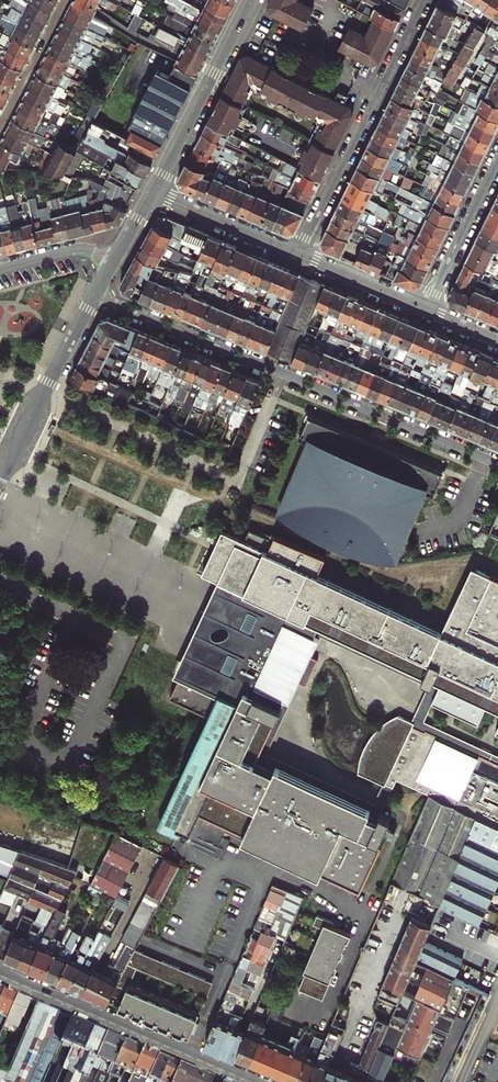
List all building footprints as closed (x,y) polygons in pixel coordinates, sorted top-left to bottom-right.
[(23,12),(29,1),(28,0),(24,0),(23,2),(20,0),(18,5),(20,6),(18,10),(23,12)] [(29,1),(51,12),(57,0),(56,0),(28,0),(29,1)] [(93,15),(94,12),(96,8),(81,0),(72,0),(71,4),(93,15)] [(205,3),(203,8),(188,0),(168,0),(169,1),(221,27),(228,14),(205,3)] [(205,3),(228,14),(235,2),(231,0),(200,0),(205,3)] [(267,5),(269,13),(302,29),(312,8),(299,2),(298,0),(269,0),(267,5)] [(362,0),(357,9),(373,17),(395,28),(400,19),(362,0)] [(362,0),(400,19),(405,9),(387,0),(362,0)] [(405,9),(409,0),(387,0),(405,9)] [(437,5),(446,9),(451,0),(439,0),(437,5)] [(446,9),(455,14),(464,0),(451,0),(446,9)] [(455,14),(463,18),(465,19),(468,14),(471,10),(477,0),(464,0),(455,14)] [(484,10),(490,0),(477,0),(471,10),(480,16),(484,10)] [(493,15),(497,7),(497,0),(490,0),(484,10),(489,13),(493,15)] [(29,1),(23,12),(45,24),(51,12),(29,1)] [(215,39),(221,27),(169,1),(165,8),(173,12),(171,17),(215,39)] [(93,15),(71,4),(65,15),(90,29),(89,31),(93,34),(95,31),(97,32),(99,28),(104,30),(107,24),(93,15)] [(23,12),(18,10),(9,5),(4,13),(0,11),(0,15),(2,16),(1,19),(5,22),(6,18),(9,19),(11,16),(15,18),(13,22),(39,35),(45,24),(23,12)] [(437,5),(432,15),(458,28),(463,18),(455,14),(446,9),(437,5)] [(135,31),(143,16),(136,13),(128,27),(135,31)] [(484,22),(488,24),(493,16),(493,15),(489,13),(484,22)] [(465,19),(475,25),(478,20),(468,14),(465,19)] [(58,28),(91,44),(97,32),(95,31),(93,34),(89,31),(90,29),(65,15),(58,28)] [(458,28),(432,15),(427,26),(464,44),(465,42),(466,40),(455,35),(458,28)] [(33,47),(39,35),(13,22),(15,18),(11,16),(9,19),(6,18),(5,22),(0,30),(33,47)] [(160,25),(210,50),(215,39),(171,17),(169,20),(164,18),(160,25)] [(378,62),(395,28),(373,17),(366,32),(361,33),(348,26),(337,48),(354,56),(350,64),(360,68),(364,61),(370,64),(378,62)] [(475,25),(484,30),(488,24),(484,22),(479,19),(478,20),(475,25)] [(157,34),(154,41),(180,54),(178,57),(176,61),(198,72),(200,68),(210,50),(160,25),(159,25),(155,33),(157,34)] [(465,42),(474,48),(484,30),(475,25),(470,34),(466,40),(465,42)] [(464,44),(427,26),(422,36),(448,49),(451,44),(461,49),(464,44)] [(487,32),(489,33),(496,38),(497,37),(497,35),(497,31),(490,27),(487,32)] [(88,51),(91,44),(58,28),(53,39),(78,52),(77,55),(81,57),(83,54),(85,56),(88,51)] [(0,30),(0,44),(27,58),(33,47),(0,30)] [(496,38),(489,33),(484,41),(486,42),(480,52),(486,56),(489,50),(495,41),(496,38)] [(422,36),(417,46),(446,60),(448,56),(455,59),(458,54),(448,49),(422,36)] [(92,53),(88,51),(85,56),(83,54),(81,57),(77,55),(78,52),(53,39),(47,50),(74,64),(84,69),(90,58),(92,53)] [(474,48),(465,42),(464,44),(461,49),(458,54),(455,59),(455,60),(464,65),(474,48)] [(0,44),(0,58),(21,69),(27,58),(0,44)] [(446,60),(417,46),(412,56),(443,71),(445,67),(449,69),(453,64),(446,60)] [(41,62),(77,81),(79,77),(70,72),(74,64),(47,50),(41,62)] [(489,50),(486,56),(497,62),(497,55),(489,50)] [(480,52),(471,69),(476,72),(478,69),(480,65),(483,59),(486,56),(480,52)] [(284,104),(304,114),(306,110),(315,114),(317,111),(324,114),(325,119),(322,127),(318,125),(315,131),(311,129),(307,138),(334,151),(353,114),(350,106),(343,102),(347,94),(337,90),(333,98),(247,55),(240,58),(221,94),(244,106),(248,98),(244,96),(248,89),(244,88),(248,80),(253,79),(260,82),(258,86),(267,90),(265,94),(284,104)] [(412,56),(407,65),(442,83),(444,77),(447,73),(443,71),(412,56)] [(15,81),(21,69),(0,58),(0,73),(15,81)] [(487,74),(497,79),(497,67),(483,59),(480,65),(478,69),(485,73),(487,74)] [(449,69),(447,73),(444,77),(454,82),(464,65),(455,60),(453,64),(449,69)] [(132,126),(162,142),(198,72),(176,61),(169,74),(161,70),(158,76),(154,75),(139,104),(143,106),(139,112),(137,111),(130,125),(132,126)] [(35,73),(65,88),(69,81),(76,84),(78,81),(77,81),(41,62),(35,73)] [(442,83),(407,65),(402,75),(433,91),(438,93),(439,90),(442,83)] [(0,73),(0,87),(9,92),(15,81),(0,73)] [(61,96),(65,88),(35,73),(29,84),(65,103),(71,106),(73,102),(61,96)] [(487,74),(485,73),(482,78),(492,83),(490,87),(497,91),(497,79),(487,74)] [(433,91),(402,75),(397,86),(434,104),(435,101),(435,99),(430,96),(433,91)] [(466,76),(461,85),(466,88),(471,79),(466,76)] [(244,96),(248,98),(252,90),(256,89),(265,94),(267,90),(258,86),(260,82),(253,79),(248,80),(244,88),(248,89),(244,96)] [(106,96),(113,84),(107,81),(101,93),(106,96)] [(480,82),(475,93),(497,104),(497,91),(490,87),(480,82)] [(59,114),(65,103),(29,84),(23,95),(59,114)] [(434,104),(397,86),(392,96),(415,107),(419,110),(426,113),(429,114),(431,111),(434,104)] [(3,104),(9,92),(0,87),(0,102),(3,104)] [(470,90),(466,88),(460,101),(464,102),(470,90)] [(464,102),(497,120),(497,104),(475,93),(470,90),(464,102)] [(99,92),(93,103),(100,107),(106,96),(101,93),(99,92)] [(221,94),(207,121),(230,133),(234,125),(241,129),(247,118),(240,114),(244,106),(221,94)] [(60,115),(59,114),(23,95),(17,108),(39,119),(43,121),(41,124),(46,126),(47,123),(49,124),(51,121),(56,123),(60,115)] [(392,96),(387,106),(409,117),(415,107),(392,96)] [(440,116),(445,106),(435,101),(434,104),(431,111),(440,116)] [(460,101),(455,111),(459,113),(464,102),(460,101)] [(464,102),(459,113),(496,131),(497,126),(497,120),(464,102)] [(94,118),(100,107),(93,103),(87,114),(94,118)] [(421,123),(409,117),(387,106),(382,116),(410,130),(413,131),(416,125),(420,127),(417,133),(421,135),(425,125),(421,123)] [(17,108),(11,119),(33,130),(39,119),(17,108)] [(306,110),(304,114),(314,118),(315,122),(311,129),(315,131),(318,125),(322,127),(325,119),(324,114),(317,111),(315,114),(306,110)] [(463,123),(461,127),(490,141),(496,131),(459,113),(455,111),(453,110),(451,115),(455,117),(461,120),(461,121),(463,123)] [(435,126),(440,116),(431,111),(429,114),(426,122),(435,126)] [(425,125),(426,122),(429,114),(426,113),(424,117),(421,123),(425,125)] [(81,125),(87,129),(93,120),(94,118),(87,114),(81,125)] [(274,115),(272,120),(279,124),(281,119),(274,115)] [(410,130),(382,116),(377,126),(402,138),(405,140),(410,130)] [(455,117),(453,122),(461,127),(463,123),(461,121),(461,120),(455,117)] [(38,147),(40,144),(44,136),(33,130),(11,119),(5,130),(31,143),(29,147),(32,148),(34,149),(36,145),(38,147)] [(458,132),(456,137),(485,152),(490,141),(461,127),(453,122),(446,119),(443,125),(445,125),(458,132)] [(87,129),(82,139),(117,158),(120,159),(144,172),(146,173),(156,153),(135,142),(131,149),(118,143),(116,147),(106,141),(108,137),(112,130),(106,127),(93,120),(87,129)] [(54,126),(56,123),(51,121),(49,124),(47,123),(46,126),(52,130),(54,126)] [(207,121),(202,131),(223,142),(225,139),(234,144),(239,146),(242,139),(230,133),(207,121)] [(81,125),(74,137),(81,140),(82,139),(87,129),(81,125)] [(442,130),(448,133),(456,137),(458,132),(445,125),(442,130)] [(162,142),(132,126),(126,138),(135,142),(156,153),(162,142)] [(402,138),(377,126),(372,135),(397,148),(402,138)] [(28,155),(32,148),(29,147),(31,143),(5,130),(0,140),(0,141),(22,152),(28,155)] [(223,142),(202,131),(195,146),(207,152),(221,158),(232,163),(243,168),(246,161),(233,154),(236,149),(223,142)] [(485,152),(456,137),(448,133),(445,139),(448,140),(446,145),(480,162),(485,152)] [(402,150),(397,148),(372,135),(367,146),(408,166),(409,164),(411,159),(413,156),(410,154),(402,150)] [(61,136),(59,140),(75,150),(81,140),(74,137),(71,142),(61,136)] [(118,143),(108,137),(106,141),(116,147),(118,143)] [(334,151),(307,138),(293,166),(320,179),(334,151)] [(397,148),(402,150),(405,140),(402,138),(397,148)] [(117,158),(82,139),(81,140),(75,150),(106,167),(110,159),(115,161),(117,158)] [(58,143),(52,154),(46,164),(60,171),(63,172),(75,150),(59,140),(58,143)] [(14,168),(22,152),(0,141),(0,167),(6,167),(14,168)] [(50,149),(44,146),(43,149),(45,150),(52,154),(58,143),(54,141),(50,149)] [(416,146),(413,154),(419,157),(424,147),(417,143),(416,146)] [(44,146),(40,144),(38,147),(36,145),(34,149),(41,153),(43,149),(44,146)] [(444,144),(439,154),(475,172),(480,162),(446,145),(444,144)] [(202,175),(203,176),(206,169),(204,168),(206,163),(203,161),(207,152),(195,146),(177,179),(180,187),(194,193),(202,175)] [(408,166),(367,146),(362,156),(389,170),(392,171),(395,166),(406,172),(408,166)] [(43,154),(39,161),(43,163),(46,164),(52,154),(45,150),(43,154)] [(415,167),(419,157),(413,154),(413,156),(411,159),(409,164),(415,167)] [(475,172),(439,154),(434,164),(470,182),(475,172)] [(357,166),(379,177),(383,170),(387,172),(389,170),(362,156),(357,166)] [(212,179),(204,197),(215,202),(232,163),(221,158),(219,162),(227,165),(223,173),(216,170),(212,179)] [(144,172),(120,159),(113,171),(137,184),(138,183),(136,182),(137,180),(139,182),(144,172)] [(287,162),(282,173),(315,189),(320,179),(293,166),(287,162)] [(434,164),(429,162),(427,168),(433,171),(430,175),(465,192),(470,182),(434,164)] [(60,171),(46,164),(43,163),(39,170),(60,171)] [(232,163),(215,202),(226,207),(237,180),(230,176),(234,168),(241,172),(243,168),(232,163)] [(379,177),(357,166),(351,178),(373,189),(381,193),(385,186),(398,193),(400,187),(395,185),(384,179),(379,177)] [(125,208),(137,184),(113,171),(106,167),(98,183),(109,188),(105,197),(110,200),(125,208)] [(315,189),(282,173),(270,167),(265,178),(277,184),(283,187),(288,189),(298,193),(310,199),(315,189)] [(27,197),(21,168),(17,168),(27,215),(31,214),(27,197)] [(226,207),(237,211),(249,182),(253,173),(248,170),(244,180),(238,177),(237,180),(226,207)] [(465,192),(430,175),(429,174),(426,180),(431,182),(429,187),(460,203),(465,192)] [(194,193),(204,197),(212,179),(203,176),(202,175),(194,193)] [(400,175),(395,185),(400,187),(404,177),(400,175)] [(400,187),(406,190),(412,179),(404,175),(404,177),(400,187)] [(261,187),(258,194),(248,216),(261,222),(277,184),(265,178),(262,183),(261,187)] [(373,189),(351,178),(346,188),(368,199),(373,189)] [(107,226),(100,198),(99,196),(95,197),(93,187),(96,181),(93,180),(90,187),(88,194),(86,198),(94,229),(107,226)] [(248,216),(258,194),(261,187),(262,183),(259,182),(257,185),(249,182),(237,211),(248,216)] [(272,226),(281,204),(276,202),(283,187),(277,184),(261,222),(272,226)] [(454,214),(423,198),(406,190),(400,187),(398,193),(421,205),(418,211),(420,212),(448,226),(454,214)] [(460,203),(429,187),(423,198),(454,214),(460,203)] [(346,188),(342,198),(373,214),(382,218),(386,220),(388,217),(391,210),(378,204),(368,199),(346,188)] [(272,226),(282,231),(298,193),(288,189),(281,204),(272,226)] [(298,193),(282,231),(288,233),(294,231),(310,199),(298,193)] [(94,229),(86,198),(88,194),(63,199),(62,202),(71,236),(94,229)] [(9,196),(15,218),(19,217),(17,212),(13,195),(9,196)] [(13,195),(17,212),(22,211),(19,200),(18,201),(16,195),(13,195)] [(38,244),(58,239),(48,199),(48,198),(38,201),(36,195),(27,197),(31,214),(38,244)] [(48,199),(58,239),(71,236),(62,202),(63,199),(65,195),(48,199)] [(121,222),(128,209),(125,208),(110,200),(105,197),(100,198),(107,226),(121,222)] [(337,208),(358,218),(368,223),(371,225),(374,219),(372,218),(373,214),(342,198),(337,208)] [(486,216),(497,222),(497,208),(491,204),(486,216)] [(377,228),(371,225),(368,223),(366,227),(356,222),(358,218),(337,208),(332,217),(347,225),(365,234),(378,240),(382,232),(382,230),(377,228)] [(448,226),(420,212),(418,215),(406,209),(404,212),(398,209),(396,213),(402,215),(406,218),(410,219),(443,236),(448,226)] [(19,217),(27,248),(38,244),(31,214),(27,215),(19,217)] [(398,225),(401,227),(406,218),(402,215),(398,225)] [(17,250),(27,248),(19,217),(15,218),(11,219),(10,216),(9,217),(7,217),(8,220),(9,220),(17,250)] [(184,234),(188,226),(164,216),(156,218),(153,224),(181,239),(184,234)] [(497,236),(497,222),(486,216),(480,227),(497,236)] [(8,252),(17,250),(9,220),(8,220),(7,217),(3,218),(4,221),(0,222),(8,252)] [(347,225),(332,217),(327,228),(361,244),(365,234),(347,225)] [(382,218),(377,228),(382,230),(386,220),(382,218)] [(443,236),(410,219),(405,229),(438,246),(443,236)] [(147,233),(176,249),(178,245),(183,248),(189,236),(184,234),(181,239),(153,224),(147,233)] [(405,229),(401,227),(398,225),(393,237),(401,240),(433,256),(438,246),(405,229)] [(207,235),(188,226),(184,234),(189,236),(199,241),(197,246),(202,248),(207,235)] [(475,237),(497,249),(497,236),(480,227),(475,237)] [(361,244),(327,228),(320,241),(323,248),(339,255),(341,249),(356,256),(361,244)] [(383,259),(388,248),(390,243),(393,237),(382,232),(378,240),(366,267),(377,272),(383,259)] [(147,233),(142,243),(193,268),(194,266),(197,259),(193,257),(176,249),(147,233)] [(354,262),(366,267),(378,240),(365,234),(361,244),(356,256),(354,262)] [(194,266),(202,269),(215,238),(207,235),(202,248),(199,255),(197,259),(194,266)] [(195,253),(197,246),(199,241),(189,236),(183,248),(178,245),(176,249),(193,257),(195,253)] [(475,237),(469,248),(497,263),(497,249),(475,237)] [(201,272),(208,275),(223,241),(215,238),(202,269),(201,272)] [(433,256),(401,240),(398,247),(390,243),(388,248),(395,252),(427,267),(433,256)] [(223,241),(208,275),(205,283),(211,286),(215,278),(221,280),(221,279),(223,275),(235,246),(223,241)] [(159,266),(167,268),(173,269),(182,272),(191,274),(193,268),(142,243),(136,253),(156,263),(159,266)] [(223,275),(236,281),(248,252),(235,246),(223,275)] [(469,248),(463,260),(475,266),(482,269),(487,271),(493,275),(496,276),(497,277),(497,263),(469,248)] [(236,281),(246,285),(258,256),(248,252),(236,281)] [(395,252),(390,263),(422,278),(427,267),(395,252)] [(150,276),(156,263),(136,253),(130,265),(150,276)] [(258,256),(246,285),(255,290),(267,260),(258,256)] [(411,286),(419,284),(422,278),(390,263),(383,259),(377,272),(411,286)] [(254,301),(261,304),(277,265),(267,260),(255,290),(262,293),(260,297),(256,295),(254,301)] [(464,309),(473,288),(471,287),(469,291),(464,289),(475,266),(463,260),(446,294),(450,303),(464,309)] [(156,263),(150,276),(139,297),(151,302),(161,280),(167,268),(159,266),(156,263)] [(139,297),(150,276),(130,265),(120,283),(123,291),(139,297)] [(272,308),(288,269),(277,265),(261,304),(272,308)] [(167,283),(161,280),(151,302),(166,309),(182,272),(173,269),(167,283)] [(299,274),(288,269),(272,308),(282,313),(299,274)] [(483,280),(487,271),(482,269),(476,282),(487,287),(489,283),(483,280)] [(191,274),(182,272),(166,309),(182,316),(192,293),(184,290),(188,282),(195,285),(196,283),(189,279),(191,274)] [(280,318),(277,325),(276,329),(266,351),(292,362),(306,327),(308,322),(309,319),(312,312),(323,285),(299,274),(282,313),(280,318)] [(487,287),(475,314),(485,319),(497,291),(497,277),(496,276),(495,279),(492,277),(489,283),(487,287)] [(221,280),(219,284),(232,290),(234,285),(221,279),(221,280)] [(473,288),(464,309),(475,314),(487,287),(476,282),(473,288)] [(182,316),(190,319),(199,296),(204,286),(196,283),(195,285),(199,287),(196,295),(192,293),(182,316)] [(202,324),(215,330),(227,302),(229,296),(232,291),(232,290),(219,284),(217,288),(202,324)] [(242,295),(244,290),(234,285),(232,290),(232,291),(242,295)] [(324,317),(335,289),(323,285),(312,312),(309,319),(308,322),(313,325),(318,314),(324,317)] [(190,319),(202,324),(217,288),(212,286),(207,300),(199,296),(190,319)] [(324,317),(319,327),(323,329),(328,318),(335,321),(346,294),(335,289),(324,317)] [(244,290),(242,295),(251,299),(254,301),(256,295),(254,294),(244,290)] [(229,296),(239,300),(242,295),(232,291),(229,296)] [(497,319),(497,291),(485,319),(496,323),(497,319)] [(334,325),(345,330),(357,299),(346,294),(335,321),(334,325)] [(251,299),(242,295),(239,300),(249,305),(251,299)] [(357,299),(345,330),(343,332),(346,333),(344,338),(351,342),(354,336),(358,326),(367,303),(357,299)] [(215,330),(226,334),(237,306),(227,302),(215,330)] [(361,346),(368,330),(377,308),(367,303),(358,326),(365,329),(361,339),(354,336),(351,342),(361,346)] [(267,321),(270,314),(272,308),(261,304),(257,314),(246,342),(256,347),(265,324),(267,321)] [(236,338),(247,310),(237,306),(226,334),(236,338)] [(282,313),(272,308),(270,314),(280,318),(282,313)] [(377,308),(368,330),(376,333),(369,349),(371,351),(374,345),(378,334),(387,312),(377,308)] [(236,338),(246,342),(257,314),(247,310),(236,338)] [(398,317),(387,312),(378,334),(382,336),(388,339),(398,317)] [(100,320),(93,332),(114,343),(117,338),(124,341),(122,347),(129,351),(138,330),(108,317),(100,320)] [(398,317),(388,339),(386,346),(391,348),(396,350),(396,349),(408,321),(398,317)] [(406,353),(418,325),(408,321),(396,349),(406,353)] [(276,329),(265,324),(256,347),(266,351),(276,329)] [(406,353),(416,358),(428,330),(418,325),(406,353)] [(306,327),(292,362),(303,367),(316,336),(309,334),(311,330),(306,327)] [(346,333),(343,332),(333,328),(331,332),(341,337),(344,338),(346,333)] [(138,330),(129,351),(126,359),(137,364),(149,334),(138,330)] [(426,362),(438,334),(428,330),(416,358),(426,362)] [(114,343),(93,332),(88,343),(113,356),(119,345),(114,343)] [(328,338),(339,342),(341,337),(331,332),(328,338)] [(148,369),(160,339),(149,334),(137,364),(148,369)] [(316,336),(303,367),(314,371),(324,349),(328,339),(317,334),(316,336)] [(378,334),(374,345),(377,347),(382,336),(378,334)] [(448,338),(438,334),(426,362),(425,366),(423,370),(425,371),(424,374),(427,375),(429,370),(434,372),(439,361),(448,338)] [(351,342),(344,338),(341,337),(339,342),(339,343),(349,347),(351,342)] [(448,338),(439,361),(449,365),(458,343),(448,338)] [(146,373),(157,379),(172,344),(160,339),(148,369),(146,373)] [(345,384),(357,355),(351,353),(353,349),(359,351),(361,346),(351,342),(349,347),(344,358),(335,380),(345,384)] [(82,353),(108,367),(113,356),(88,343),(82,353)] [(450,392),(451,388),(468,347),(458,343),(449,365),(446,373),(451,375),(448,380),(444,378),(442,382),(440,388),(450,392)] [(166,376),(171,379),(184,349),(172,344),(157,379),(156,381),(163,384),(166,376)] [(355,389),(371,351),(369,349),(361,346),(359,351),(357,355),(345,384),(355,389)] [(387,357),(391,348),(386,346),(381,355),(387,357)] [(463,391),(470,376),(480,352),(468,347),(451,388),(463,393),(463,391)] [(184,349),(171,379),(165,393),(174,397),(193,353),(184,349)] [(314,371),(325,376),(334,354),(324,349),(314,371)] [(381,355),(371,351),(355,389),(365,393),(375,371),(379,361),(381,355)] [(477,391),(483,379),(492,357),(480,352),(470,376),(476,379),(469,394),(473,396),(475,396),(477,391)] [(108,367),(82,353),(77,364),(103,377),(108,367)] [(174,397),(183,401),(202,357),(193,353),(174,397)] [(334,354),(325,376),(335,380),(344,358),(334,354)] [(202,357),(183,401),(183,402),(192,406),(194,401),(211,360),(202,357)] [(483,379),(488,381),(483,394),(477,391),(475,396),(484,401),(488,402),(490,397),(491,395),(497,379),(497,360),(492,357),(483,379)] [(123,365),(123,367),(134,371),(137,364),(126,359),(125,362),(123,365)] [(223,365),(211,360),(194,401),(200,404),(204,396),(209,398),(223,365)] [(379,361),(375,371),(365,393),(376,397),(389,365),(379,361)] [(425,366),(415,362),(412,368),(422,373),(424,374),(425,371),(423,370),(425,366)] [(103,377),(77,364),(71,376),(114,396),(119,386),(115,384),(103,377)] [(412,368),(402,364),(399,370),(409,374),(412,368)] [(221,402),(234,370),(223,365),(209,398),(207,402),(218,407),(221,402)] [(396,369),(389,365),(376,397),(386,401),(395,379),(399,370),(396,369)] [(412,368),(409,374),(414,376),(410,386),(405,384),(396,406),(407,410),(422,373),(412,368)] [(228,421),(230,415),(247,375),(234,370),(221,402),(229,405),(227,411),(224,419),(228,421)] [(424,374),(422,373),(407,410),(417,414),(432,377),(427,375),(424,374)] [(230,415),(241,420),(260,381),(247,375),(230,415)] [(432,377),(417,414),(427,419),(435,399),(440,388),(442,382),(432,377)] [(115,384),(119,386),(126,389),(129,383),(118,378),(115,384)] [(396,406),(405,384),(395,379),(386,401),(396,406)] [(459,432),(473,396),(469,394),(463,391),(463,393),(461,398),(448,427),(459,432)] [(438,423),(448,427),(461,398),(453,394),(450,402),(446,401),(446,403),(438,423)] [(484,401),(475,396),(473,396),(459,432),(469,436),(478,415),(482,406),(484,401)] [(435,399),(427,419),(438,423),(446,403),(435,399)] [(479,441),(494,405),(488,402),(484,401),(482,406),(488,409),(484,417),(478,415),(469,436),(479,441)] [(183,402),(181,407),(190,411),(192,406),(183,402)] [(229,405),(221,402),(218,407),(227,411),(229,405)] [(497,424),(497,407),(496,406),(494,405),(479,441),(489,445),(497,424)] [(164,421),(166,416),(157,412),(155,417),(164,421)] [(302,419),(305,421),(307,417),(344,432),(346,429),(305,412),(302,419)] [(336,538),(393,562),(422,492),(432,496),(432,495),(429,493),(431,489),(434,491),(440,477),(441,473),(386,450),(385,452),(362,442),(363,440),(357,438),(347,460),(335,454),(344,432),(307,417),(305,421),(300,435),(302,436),(301,439),(298,438),(297,440),(307,444),(278,514),(336,538)] [(489,445),(497,449),(497,424),(489,445)] [(358,435),(346,429),(344,432),(357,438),(358,435)] [(357,438),(344,432),(335,454),(347,460),(357,438)] [(358,435),(357,438),(363,440),(362,442),(385,452),(386,450),(441,473),(440,477),(443,478),(446,471),(358,435)] [(497,538),(497,539),(497,538),(497,530),(495,529),(497,520),(497,510),(488,534),(497,538)] [(464,737),(423,717),(431,702),(476,723),(484,706),(497,712),(497,578),(474,567),(442,632),(320,573),(327,557),(271,535),(270,538),(251,528),(245,540),(223,529),(203,572),(219,580),(190,640),(188,646),(180,676),(171,697),(211,716),(158,823),(179,834),(180,830),(189,833),(199,815),(245,835),(242,839),(319,877),(324,872),(360,890),(383,843),(380,842),(384,832),(394,836),(396,831),(387,828),(391,817),(381,813),(398,778),(429,794),(473,815),(497,826),(497,753),(464,737)] [(396,1003),(413,960),(421,942),(435,908),(443,888),(450,870),(458,852),(465,834),(473,815),(429,794),(398,868),(390,887),(383,904),(409,915),(378,995),(396,1003)] [(473,815),(465,834),(497,849),(497,826),(473,815)] [(48,927),(59,905),(74,875),(91,882),(117,833),(118,830),(101,824),(97,832),(83,825),(70,866),(48,858),(31,897),(30,900),(44,906),(37,923),(48,927)] [(103,889),(117,896),(142,846),(117,833),(91,882),(103,889)] [(465,834),(458,852),(497,870),(497,849),(465,834)] [(9,878),(22,849),(0,841),(0,874),(9,878)] [(18,892),(31,897),(48,858),(22,849),(9,878),(0,899),(13,905),(18,892)] [(458,852),(450,870),(494,890),(497,881),(497,870),(458,852)] [(150,890),(163,897),(181,864),(166,857),(149,889),(150,890)] [(494,890),(450,870),(443,888),(485,908),(494,890)] [(91,882),(88,887),(101,893),(103,889),(91,882)] [(263,975),(267,965),(279,938),(271,934),(289,892),(275,885),(230,990),(236,993),(235,997),(239,999),(241,995),(244,989),(243,986),(250,969),(263,975)] [(485,908),(443,888),(435,908),(477,926),(485,908)] [(150,890),(143,904),(133,921),(147,928),(156,911),(161,902),(163,897),(150,890)] [(267,965),(275,968),(305,898),(289,892),(271,934),(279,938),(267,965)] [(118,895),(115,903),(126,907),(129,900),(118,895)] [(43,938),(30,968),(45,974),(59,942),(61,938),(53,935),(67,909),(59,905),(48,927),(43,938)] [(318,916),(314,924),(323,928),(304,971),(307,972),(300,988),(323,997),(350,934),(332,927),(334,923),(318,916)] [(22,920),(17,931),(5,957),(20,963),(29,942),(26,940),(32,924),(22,920)] [(20,963),(30,968),(43,938),(48,927),(37,923),(36,925),(32,924),(26,940),(29,942),(20,963)] [(72,946),(57,980),(71,985),(88,951),(95,939),(100,929),(90,924),(77,948),(72,946)] [(4,925),(0,934),(0,955),(5,957),(17,931),(4,925)] [(45,974),(57,980),(72,946),(80,931),(68,925),(61,938),(59,942),(45,974)] [(105,932),(100,929),(95,939),(100,941),(105,932)] [(95,967),(113,935),(105,931),(105,932),(100,941),(95,939),(88,951),(71,985),(82,990),(95,967)] [(453,978),(461,960),(421,942),(413,960),(427,967),(453,978)] [(112,994),(119,981),(129,962),(137,948),(129,944),(116,967),(110,963),(106,972),(93,995),(108,1001),(112,994)] [(214,981),(137,948),(129,962),(138,966),(208,996),(214,981)] [(119,981),(112,994),(123,1000),(128,990),(131,982),(138,966),(129,962),(119,981)] [(93,995),(106,972),(95,967),(82,990),(93,995)] [(453,978),(427,967),(414,997),(416,998),(441,1010),(450,1014),(463,983),(453,978)] [(123,1000),(119,1007),(190,1036),(201,1012),(131,982),(128,990),(123,1000)] [(270,993),(278,997),(282,989),(273,985),(270,993)] [(206,1044),(236,1056),(247,1031),(239,1028),(244,1017),(234,1012),(239,999),(235,997),(236,993),(230,990),(226,997),(206,1044)] [(5,993),(0,1004),(0,1041),(7,1025),(18,999),(5,993)] [(416,998),(406,1022),(431,1033),(440,1012),(441,1010),(416,998)] [(31,1005),(18,999),(7,1025),(11,1027),(14,1022),(22,1025),(31,1005)] [(38,1007),(9,1075),(0,1071),(0,1081),(31,1081),(59,1017),(38,1007)] [(436,1022),(451,1029),(455,1019),(440,1012),(436,1022)] [(59,1017),(31,1081),(46,1081),(56,1058),(61,1045),(71,1022),(59,1017)] [(323,1081),(364,1081),(379,1046),(382,1037),(388,1022),(379,1018),(378,1018),(376,1022),(377,1023),(360,1064),(351,1061),(347,1071),(331,1064),(323,1081)] [(250,1062),(262,1035),(266,1025),(253,1019),(247,1031),(236,1056),(250,1062)] [(71,1022),(61,1045),(72,1050),(67,1063),(56,1058),(46,1081),(72,1081),(73,1081),(94,1031),(71,1022)] [(397,1044),(396,1047),(421,1058),(430,1037),(431,1033),(406,1022),(397,1044)] [(333,1023),(326,1039),(308,1081),(323,1081),(331,1064),(346,1029),(338,1025),(333,1023)] [(94,1031),(73,1081),(74,1081),(88,1081),(94,1066),(107,1037),(94,1031)] [(298,1051),(262,1035),(250,1062),(286,1078),(298,1051)] [(296,1081),(308,1081),(326,1039),(316,1035),(312,1044),(296,1081)] [(107,1037),(94,1066),(102,1069),(97,1081),(109,1081),(125,1045),(107,1037)] [(392,1056),(394,1053),(396,1047),(397,1044),(382,1037),(379,1046),(364,1081),(382,1081),(392,1056)] [(298,1051),(286,1078),(296,1081),(312,1044),(302,1040),(298,1051)] [(125,1045),(109,1081),(131,1081),(143,1053),(125,1045)] [(417,1067),(421,1058),(396,1047),(394,1053),(392,1056),(417,1067)] [(158,1059),(143,1053),(131,1081),(148,1081),(158,1059)] [(168,1063),(158,1059),(148,1081),(160,1081),(168,1063)] [(180,1068),(168,1063),(160,1081),(174,1081),(180,1068)] [(204,1079),(180,1068),(174,1081),(202,1081),(204,1079)]
